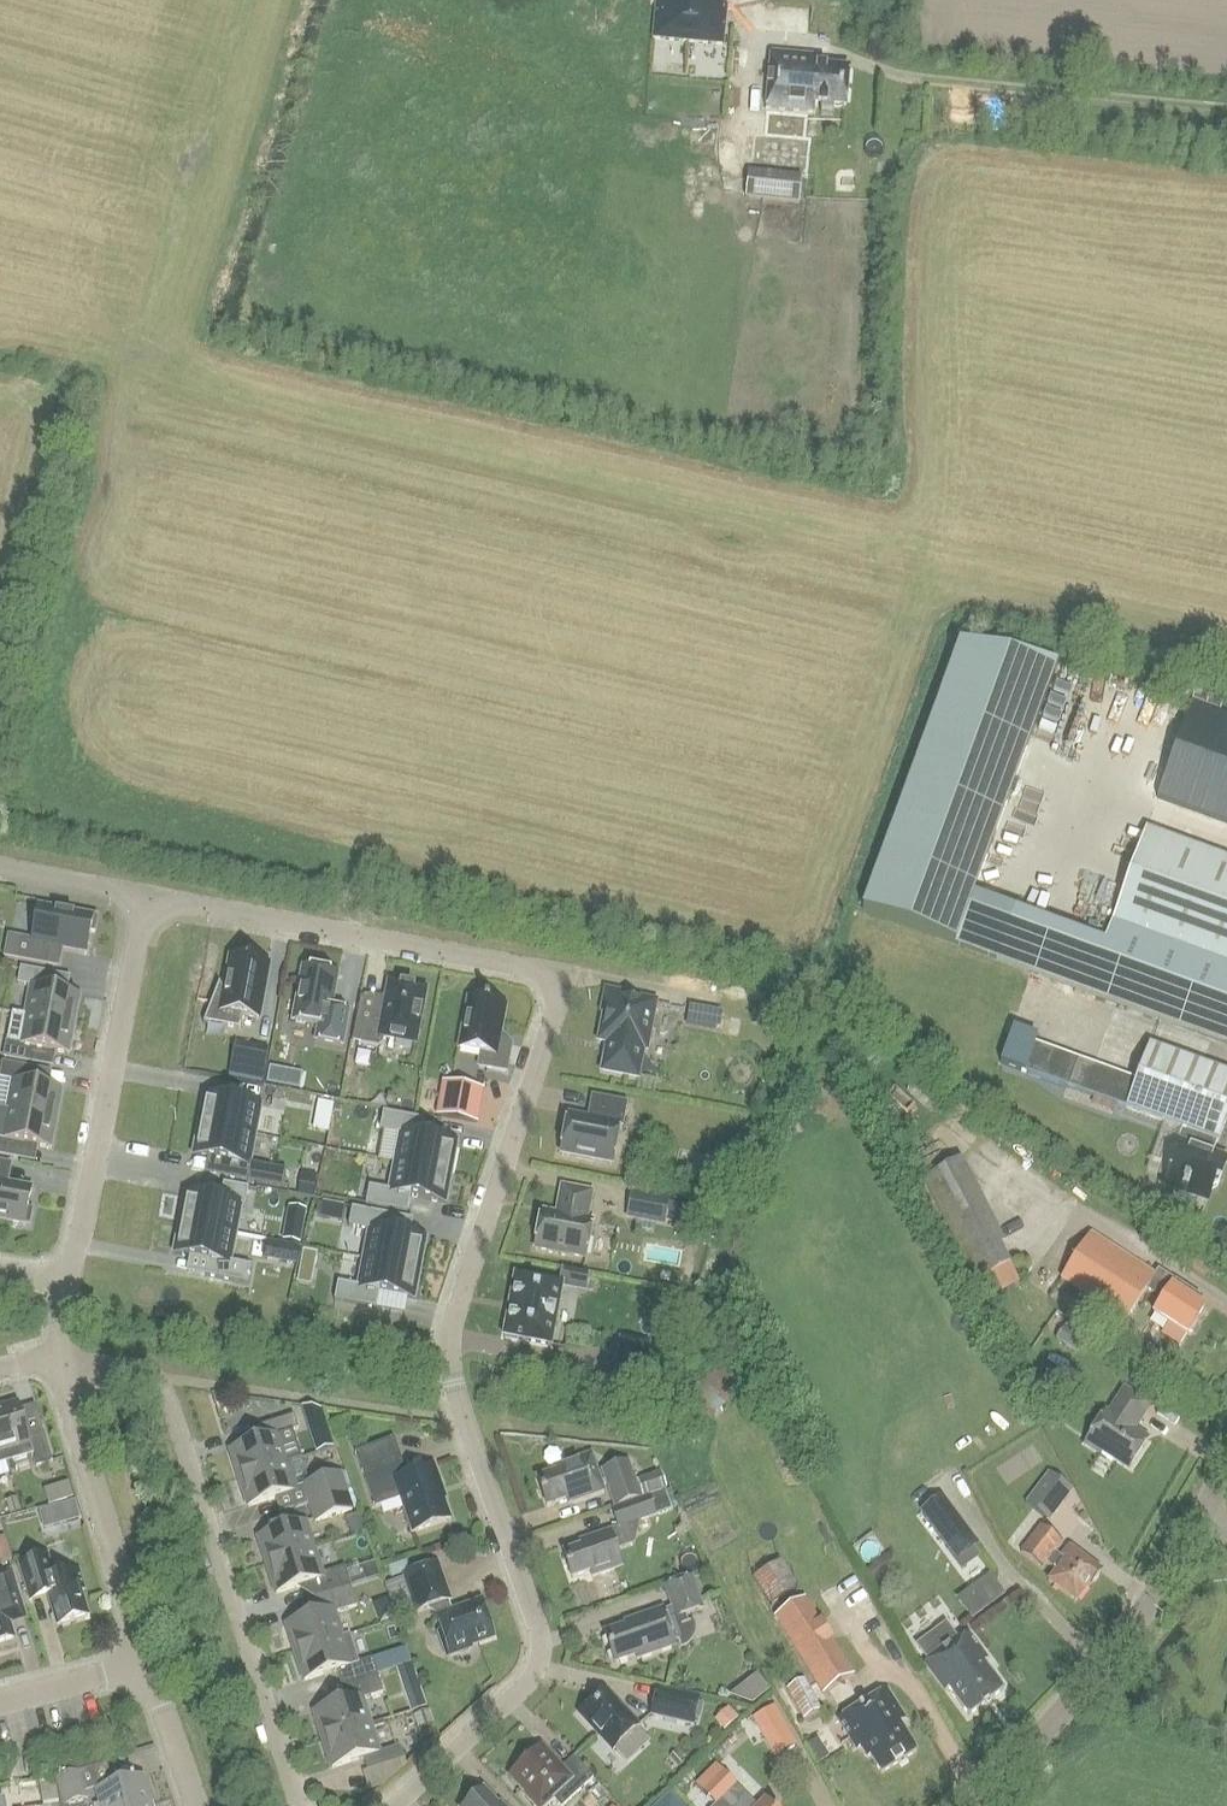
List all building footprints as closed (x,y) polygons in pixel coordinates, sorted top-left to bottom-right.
[(727,0),(656,0),(653,39),(723,45),(727,0)] [(819,67),(820,59),(772,54),(767,109),(814,114),(815,104),(845,107),(849,70),(819,67)] [(802,176),(750,172),(748,198),(800,202),(802,176)] [(959,646),(862,910),(870,913),(955,944),(973,894),(1056,669),(1057,666),(959,646)] [(1191,706),(1158,797),(1226,823),(1226,719),(1191,706)] [(452,710),(438,708),(437,708),(435,720),(449,722),(452,710)] [(433,732),(447,734),(449,722),(435,720),(433,732)] [(439,777),(442,766),(428,763),(427,763),(425,775),(439,777)] [(437,789),(439,777),(425,775),(423,787),(437,789)] [(431,821),(418,818),(417,818),(415,830),(429,833),(431,821)] [(1112,922),(1226,964),(1226,858),(1146,829),(1112,922)] [(429,833),(415,830),(413,842),(427,845),(429,833)] [(4,957),(50,966),(54,947),(87,953),(91,933),(95,934),(98,921),(94,920),(94,918),(38,907),(31,941),(8,936),(4,957)] [(219,983),(203,1024),(205,1024),(206,1022),(239,1028),(241,1016),(257,1019),(267,964),(260,963),(260,959),(240,955),(239,959),(232,958),(226,987),(222,986),(220,986),(220,984),(219,983)] [(31,986),(26,1015),(73,1024),(79,995),(48,989),(51,974),(21,968),(18,983),(31,986)] [(315,1040),(343,1046),(349,1011),(332,1008),(338,974),(302,968),(292,1021),(318,1025),(315,1040)] [(381,1036),(414,1043),(424,991),(390,984),(386,1002),(360,997),(352,1042),(379,1047),(381,1036)] [(646,1050),(655,1003),(627,997),(627,995),(606,991),(602,1012),(604,1012),(599,1041),(607,1042),(602,1071),(637,1078),(643,1049),(646,1050)] [(478,1067),(506,1073),(512,1044),(497,1041),(504,1006),(469,999),(466,1017),(463,1016),(460,1031),(463,1031),(460,1049),(481,1053),(478,1067)] [(68,1054),(73,1024),(26,1015),(12,1013),(4,1057),(34,1063),(37,1048),(68,1054)] [(1013,1028),(1000,1063),(1021,1071),(1024,1072),(1035,1044),(1037,1037),(1013,1028)] [(237,1043),(230,1076),(262,1082),(268,1050),(237,1043)] [(1124,1109),(1182,1130),(1177,1143),(1175,1143),(1160,1184),(1183,1193),(1185,1188),(1207,1195),(1209,1189),(1215,1187),(1217,1181),(1225,1161),(1206,1154),(1211,1140),(1216,1142),(1226,1112),(1226,1073),(1147,1044),(1134,1081),(1075,1059),(1065,1087),(1124,1109)] [(30,1083),(33,1069),(3,1063),(0,1077),(0,1078),(13,1080),(8,1110),(56,1119),(61,1089),(30,1083)] [(267,1079),(266,1083),(279,1086),(282,1070),(269,1068),(267,1079)] [(442,1082),(436,1115),(478,1123),(484,1089),(442,1082)] [(203,1094),(198,1124),(256,1136),(261,1105),(203,1094)] [(587,1119),(568,1115),(560,1153),(613,1163),(619,1127),(623,1128),(627,1103),(592,1096),(587,1119)] [(318,1101),(316,1113),(332,1116),(334,1104),(318,1101)] [(16,1158),(19,1143),(50,1149),(56,1119),(8,1110),(0,1108),(0,1155),(16,1158)] [(399,1133),(394,1162),(452,1173),(458,1142),(422,1136),(425,1119),(383,1112),(379,1130),(399,1133)] [(250,1164),(256,1136),(198,1124),(192,1155),(228,1161),(225,1178),(283,1189),(286,1171),(250,1164)] [(976,1281),(1009,1262),(1000,1246),(1005,1243),(961,1159),(922,1181),(945,1224),(976,1281)] [(446,1203),(452,1173),(394,1162),(388,1190),(369,1186),(365,1204),(407,1212),(410,1196),(446,1203)] [(301,1174),(298,1194),(313,1196),(316,1177),(301,1174)] [(25,1224),(26,1222),(29,1223),(32,1210),(28,1209),(32,1189),(0,1183),(0,1219),(25,1224)] [(184,1193),(178,1223),(236,1234),(242,1206),(245,1206),(248,1188),(223,1184),(220,1200),(184,1193)] [(593,1222),(586,1220),(591,1193),(562,1188),(557,1215),(542,1212),(535,1248),(586,1258),(593,1222)] [(665,1221),(670,1197),(632,1189),(627,1213),(665,1221)] [(323,1201),(319,1218),(331,1220),(335,1204),(323,1201)] [(421,1269),(426,1239),(391,1232),(394,1216),(352,1208),(348,1226),(368,1230),(362,1258),(421,1269)] [(286,1220),(282,1240),(301,1243),(304,1224),(286,1220)] [(231,1262),(236,1234),(178,1223),(173,1253),(208,1260),(205,1276),(247,1284),(251,1266),(231,1262)] [(1074,1258),(1060,1279),(1125,1320),(1145,1289),(1154,1275),(1153,1275),(1090,1234),(1074,1258)] [(283,1244),(279,1263),(296,1266),(300,1247),(283,1244)] [(317,1253),(303,1250),(300,1267),(297,1283),(311,1286),(314,1269),(317,1253)] [(338,1282),(334,1300),(376,1309),(379,1292),(415,1299),(421,1269),(362,1258),(357,1286),(338,1282)] [(1154,1275),(1145,1289),(1162,1299),(1152,1314),(1167,1323),(1161,1333),(1179,1345),(1188,1331),(1192,1333),(1197,1325),(1193,1322),(1203,1307),(1195,1301),(1198,1295),(1158,1269),(1154,1275)] [(562,1284),(515,1275),(503,1336),(551,1345),(562,1284)] [(1065,1325),(1057,1339),(1077,1352),(1086,1338),(1090,1332),(1069,1319),(1065,1325)] [(692,1390),(716,1415),(750,1383),(726,1358),(692,1390)] [(1085,1444),(1101,1454),(1103,1450),(1130,1467),(1149,1436),(1138,1429),(1153,1404),(1126,1387),(1111,1412),(1107,1409),(1085,1444)] [(0,1408),(0,1436),(7,1461),(32,1454),(37,1468),(52,1463),(42,1429),(27,1434),(18,1403),(0,1408)] [(321,1409),(301,1406),(308,1428),(325,1423),(321,1409)] [(238,1475),(240,1479),(284,1465),(287,1464),(301,1459),(292,1431),(298,1429),(294,1416),(257,1427),(261,1441),(231,1450),(235,1463),(233,1464),(237,1475),(238,1475)] [(394,1439),(356,1453),(375,1509),(401,1500),(412,1534),(451,1520),(439,1486),(441,1486),(435,1467),(407,1476),(394,1439)] [(573,1502),(604,1492),(601,1483),(606,1481),(616,1507),(641,1498),(628,1462),(603,1471),(598,1473),(591,1455),(555,1468),(557,1472),(537,1479),(547,1506),(572,1498),(573,1502)] [(287,1464),(284,1465),(240,1479),(241,1483),(239,1483),(243,1495),(245,1494),(249,1507),(296,1492),(287,1464)] [(1045,1470),(1023,1501),(1045,1516),(1067,1485),(1045,1470)] [(666,1489),(660,1471),(636,1479),(642,1497),(666,1489)] [(310,1504),(346,1493),(341,1474),(304,1486),(310,1504)] [(64,1501),(73,1497),(68,1482),(59,1485),(64,1501)] [(346,1493),(310,1504),(316,1523),(352,1511),(346,1493)] [(671,1511),(665,1493),(613,1511),(619,1529),(671,1511)] [(942,1496),(919,1512),(956,1561),(978,1544),(942,1496)] [(20,1513),(16,1498),(6,1501),(9,1516),(20,1513)] [(76,1501),(64,1504),(69,1522),(80,1519),(76,1501)] [(306,1523),(259,1538),(263,1550),(261,1551),(265,1562),(266,1562),(268,1566),(315,1551),(306,1523)] [(1099,1568),(1070,1546),(1063,1556),(1055,1550),(1062,1540),(1040,1523),(1020,1550),(1042,1567),(1046,1561),(1054,1567),(1046,1579),(1076,1601),(1099,1568)] [(582,1547),(564,1554),(572,1579),(591,1573),(592,1578),(622,1567),(610,1532),(580,1542),(582,1547)] [(0,1549),(0,1563),(11,1560),(7,1546),(0,1549)] [(277,1594),(310,1584),(315,1599),(351,1587),(345,1567),(322,1574),(315,1551),(268,1566),(269,1570),(267,1571),(271,1582),(273,1581),(277,1594)] [(48,1557),(20,1565),(28,1593),(31,1601),(48,1596),(58,1626),(88,1617),(80,1591),(85,1590),(79,1570),(54,1578),(48,1557)] [(754,1574),(771,1603),(799,1587),(782,1557),(754,1574)] [(405,1577),(418,1613),(428,1610),(449,1602),(450,1602),(437,1566),(405,1577)] [(15,1639),(10,1625),(26,1620),(21,1602),(12,1572),(0,1575),(0,1643),(15,1639)] [(417,1609),(405,1577),(385,1584),(396,1617),(417,1609)] [(692,1578),(665,1587),(672,1608),(663,1612),(662,1610),(636,1619),(637,1623),(605,1634),(615,1664),(636,1657),(637,1660),(675,1647),(675,1644),(678,1643),(679,1646),(681,1646),(680,1645),(685,1641),(689,1637),(690,1631),(690,1625),(691,1624),(691,1623),(683,1625),(680,1617),(703,1610),(692,1578)] [(320,1614),(286,1625),(291,1638),(289,1638),(292,1650),(294,1649),(296,1653),(343,1638),(335,1614),(358,1607),(351,1587),(315,1599),(320,1614)] [(976,1596),(962,1606),(973,1620),(987,1610),(976,1596)] [(823,1692),(852,1673),(804,1598),(774,1617),(823,1692)] [(449,1602),(428,1610),(437,1618),(441,1632),(439,1637),(443,1647),(447,1649),(449,1654),(455,1652),(460,1654),(470,1650),(472,1646),(495,1638),(482,1603),(453,1613),(449,1602)] [(401,1639),(395,1622),(381,1627),(386,1643),(401,1639)] [(916,1647),(925,1659),(921,1662),(944,1692),(948,1688),(969,1715),(1002,1689),(981,1664),(988,1658),(965,1630),(962,1630),(955,1636),(947,1625),(916,1647)] [(342,1686),(369,1678),(378,1675),(373,1659),(351,1666),(343,1638),(296,1653),(297,1657),(295,1658),(299,1669),(300,1669),(305,1681),(337,1671),(342,1686)] [(412,1664),(396,1669),(400,1679),(416,1673),(412,1664)] [(378,1675),(369,1678),(342,1686),(346,1702),(314,1712),(319,1725),(317,1725),(320,1737),(322,1736),(323,1740),(370,1725),(362,1700),(384,1693),(378,1675)] [(757,1675),(731,1696),(752,1704),(769,1690),(757,1675)] [(820,1709),(803,1680),(787,1690),(804,1718),(820,1709)] [(915,1750),(897,1722),(905,1717),(886,1687),(839,1718),(858,1747),(861,1745),(867,1754),(871,1752),(884,1771),(915,1750)] [(423,1704),(418,1690),(403,1695),(408,1709),(423,1704)] [(698,1701),(658,1691),(652,1715),(693,1724),(698,1701)] [(638,1728),(605,1692),(580,1715),(614,1751),(638,1728)] [(775,1706),(758,1715),(770,1736),(787,1727),(775,1706)] [(728,1707),(714,1720),(724,1731),(738,1718),(728,1707)] [(433,1726),(429,1710),(412,1715),(417,1730),(433,1726)] [(379,1753),(370,1725),(323,1740),(325,1744),(323,1745),(327,1756),(328,1756),(333,1769),(364,1759),(368,1772),(404,1760),(400,1746),(379,1753)] [(92,1743),(106,1740),(103,1726),(89,1729),(92,1743)] [(535,1805),(546,1805),(553,1799),(559,1805),(565,1805),(594,1779),(574,1758),(561,1770),(542,1749),(511,1778),(528,1796),(527,1798),(535,1805)] [(703,1791),(716,1804),(722,1798),(730,1805),(774,1805),(766,1798),(758,1805),(735,1784),(736,1784),(722,1771),(703,1791)] [(57,1779),(65,1805),(68,1805),(88,1800),(81,1773),(57,1779)] [(152,1805),(143,1776),(96,1791),(100,1805),(148,1805),(152,1805)] [(607,1795),(597,1785),(586,1795),(596,1805),(607,1795)] [(484,1791),(467,1805),(498,1805),(484,1791)] [(657,1805),(682,1805),(670,1794),(657,1805)]
